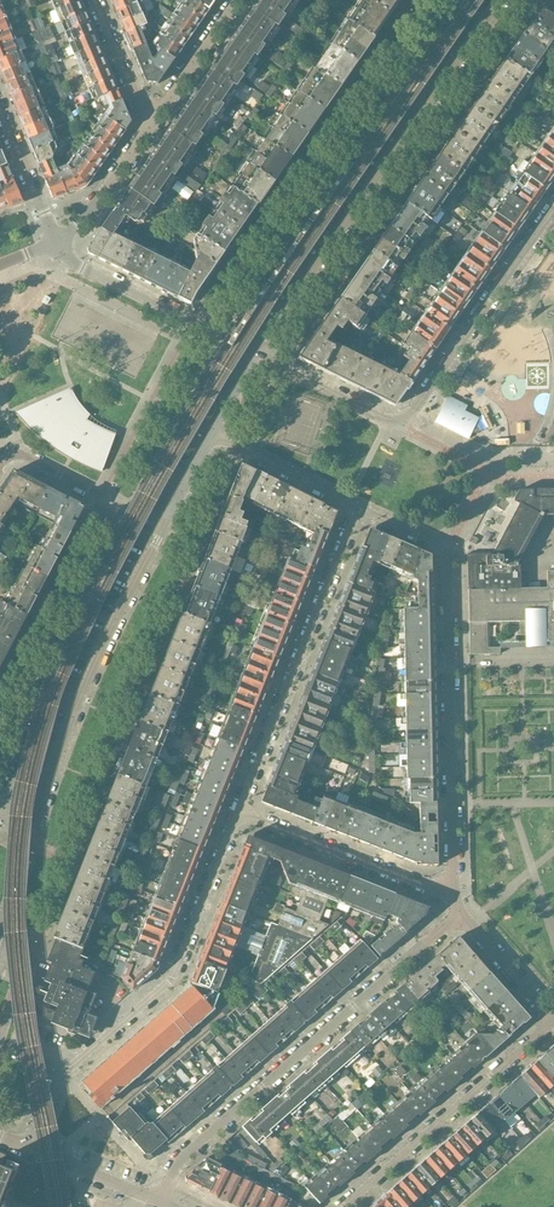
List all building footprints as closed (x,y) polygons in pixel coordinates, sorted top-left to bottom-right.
[(79,0),(50,0),(49,0),(54,11),(79,1),(79,0)] [(140,0),(111,0),(116,10),(138,1),(140,0)] [(194,0),(185,0),(182,5),(202,19),(208,10),(194,0)] [(208,10),(209,10),(216,0),(194,0),(208,10)] [(266,44),(292,7),(282,0),(260,0),(203,82),(198,89),(223,106),(228,99),(266,44)] [(339,0),(333,0),(328,6),(333,9),(339,0)] [(369,0),(358,0),(354,7),(382,27),(390,15),(369,0)] [(394,0),(369,0),(390,15),(398,3),(394,0)] [(84,11),(79,1),(54,11),(58,22),(59,22),(84,11)] [(120,21),(145,11),(144,7),(142,8),(138,1),(116,10),(116,12),(120,21)] [(202,19),(182,5),(178,11),(176,10),(173,14),(195,29),(202,19)] [(38,18),(33,6),(28,8),(33,20),(38,18)] [(323,22),(333,9),(328,6),(319,19),(323,22)] [(382,27),(354,7),(345,19),(373,39),(382,27)] [(540,10),(538,13),(530,25),(553,41),(553,18),(540,10)] [(89,23),(84,11),(59,22),(64,33),(89,23)] [(146,24),(143,17),(147,15),(145,11),(120,21),(125,33),(143,26),(146,24)] [(195,29),(173,14),(170,18),(172,19),(168,25),(188,39),(195,29)] [(39,17),(38,18),(33,20),(38,31),(44,29),(39,17)] [(6,19),(0,21),(0,34),(10,30),(6,19)] [(316,33),(323,22),(319,19),(312,30),(316,33)] [(373,39),(345,19),(337,31),(365,51),(373,39)] [(38,31),(33,20),(32,20),(33,21),(28,23),(32,33),(38,31)] [(307,33),(291,22),(287,28),(303,39),(307,33)] [(94,34),(89,23),(64,33),(68,44),(94,34)] [(188,39),(168,25),(164,30),(162,29),(160,32),(182,48),(188,39)] [(530,25),(521,38),(546,55),(551,47),(552,48),(553,46),(553,41),(530,25)] [(146,44),(141,32),(145,30),(143,26),(125,33),(132,50),(146,44)] [(45,28),(44,29),(38,31),(42,42),(50,39),(45,28)] [(10,30),(0,34),(0,47),(15,41),(10,30)] [(307,45),(316,33),(312,30),(303,42),(307,45)] [(42,42),(38,31),(32,33),(36,42),(37,41),(38,44),(42,42)] [(365,51),(337,31),(329,43),(357,62),(365,51)] [(182,48),(160,32),(157,37),(159,38),(154,45),(157,47),(174,59),(182,48)] [(98,44),(94,34),(68,44),(73,55),(98,44)] [(546,55),(521,38),(513,50),(539,68),(543,62),(542,61),(546,55)] [(0,47),(0,60),(20,52),(15,41),(0,47)] [(45,48),(42,42),(38,44),(31,47),(33,52),(39,50),(41,56),(43,55),(47,53),(45,48)] [(298,58),(307,45),(303,42),(294,55),(298,58)] [(357,62),(329,43),(320,55),(349,74),(357,62)] [(103,56),(98,44),(73,55),(78,66),(103,56)] [(166,71),(155,63),(153,59),(146,44),(132,50),(146,83),(158,84),(166,71)] [(52,45),(45,48),(47,53),(48,53),(54,51),(52,45)] [(175,60),(174,59),(157,47),(156,49),(158,53),(156,58),(153,59),(155,63),(166,71),(175,60)] [(539,68),(513,50),(505,61),(530,78),(535,71),(536,72),(539,68)] [(54,51),(48,53),(52,64),(56,62),(59,61),(54,51)] [(286,62),(270,51),(266,57),(282,69),(286,62)] [(21,52),(20,52),(0,60),(0,72),(0,73),(25,63),(21,52)] [(52,65),(52,64),(48,53),(47,53),(43,55),(47,67),(52,65)] [(349,74),(320,55),(312,67),(340,86),(349,74)] [(108,67),(103,56),(78,66),(82,77),(108,67)] [(288,61),(281,71),(286,74),(293,64),(288,61)] [(530,78),(505,61),(496,73),(521,90),(530,78)] [(61,73),(56,62),(52,64),(52,65),(56,76),(61,73)] [(30,74),(25,63),(0,73),(5,84),(30,74)] [(52,65),(47,67),(51,78),(56,76),(52,65)] [(112,77),(108,67),(82,77),(87,88),(112,77)] [(307,74),(305,77),(304,78),(332,98),(340,86),(312,67),(307,74)] [(521,90),(496,73),(488,85),(513,102),(521,90)] [(35,85),(30,74),(5,84),(10,95),(35,85)] [(61,87),(60,86),(56,76),(51,78),(56,89),(61,87)] [(117,89),(112,77),(87,88),(91,99),(94,98),(117,89)] [(332,98),(304,78),(296,90),(324,110),(332,98)] [(264,94),(268,88),(260,82),(256,88),(264,94)] [(39,96),(35,85),(10,95),(14,106),(39,96)] [(272,85),(265,95),(269,98),(276,88),(272,85)] [(513,102),(488,85),(480,97),(505,114),(513,102)] [(65,98),(61,88),(61,87),(56,89),(61,100),(65,98)] [(131,123),(117,89),(94,98),(98,109),(107,105),(108,107),(102,116),(125,131),(131,123)] [(216,116),(223,106),(198,89),(191,99),(216,116)] [(324,110),(296,90),(287,102),(316,122),(324,110)] [(551,97),(541,90),(535,98),(545,105),(551,97)] [(258,102),(262,96),(254,91),(250,97),(258,102)] [(44,107),(39,96),(14,106),(19,117),(43,108),(44,107)] [(505,114),(480,97),(471,109),(496,126),(505,114)] [(175,176),(191,153),(216,116),(191,99),(129,188),(154,206),(175,176)] [(80,115),(73,100),(68,103),(73,115),(75,117),(80,115)] [(316,122),(287,102),(279,114),(307,134),(316,122)] [(73,115),(68,103),(63,105),(68,117),(73,115)] [(88,107),(86,105),(85,103),(78,108),(81,112),(88,107)] [(48,119),(43,108),(19,117),(19,118),(23,129),(48,119)] [(254,108),(247,118),(251,121),(259,111),(254,108)] [(496,126),(471,109),(463,121),(488,139),(496,126)] [(307,134),(279,114),(271,126),(299,146),(307,134)] [(125,131),(102,116),(95,126),(118,141),(125,131)] [(52,130),(48,119),(23,129),(28,140),(52,130)] [(527,119),(523,125),(528,129),(533,122),(527,119)] [(75,121),(69,123),(72,132),(78,130),(75,121)] [(488,139),(463,121),(455,133),(480,150),(488,139)] [(243,125),(234,137),(237,139),(239,140),(247,128),(243,125)] [(118,141),(95,126),(88,136),(111,152),(118,141)] [(299,146),(271,126),(263,138),(291,158),(299,146)] [(57,141),(52,130),(28,140),(33,151),(53,143),(57,141)] [(71,145),(79,135),(75,132),(66,142),(70,145),(70,144),(71,145)] [(228,146),(210,133),(206,139),(224,152),(228,146)] [(480,150),(455,133),(447,145),(472,162),(480,150)] [(526,133),(519,143),(523,145),(530,135),(526,133)] [(547,134),(540,144),(553,154),(553,139),(547,134)] [(111,152),(88,136),(81,146),(104,161),(111,152)] [(229,151),(237,139),(234,137),(226,149),(229,151)] [(291,158),(263,138),(254,150),(283,169),(291,158)] [(52,154),(53,153),(56,148),(53,143),(33,151),(38,164),(52,158),(52,156),(52,154)] [(540,144),(534,154),(553,167),(553,154),(540,144)] [(472,162),(447,145),(439,156),(463,174),(472,162)] [(104,161),(81,146),(74,155),(97,171),(104,161)] [(220,163),(229,151),(226,149),(217,161),(220,163)] [(283,169),(254,150),(246,162),(274,181),(283,169)] [(534,154),(527,164),(552,180),(553,177),(553,167),(534,154)] [(97,171),(74,155),(69,163),(92,179),(97,171)] [(463,174),(439,156),(430,168),(455,186),(463,174)] [(66,195),(56,169),(54,166),(58,165),(55,160),(54,157),(52,158),(38,164),(52,197),(56,199),(66,195)] [(212,175),(220,163),(217,161),(209,173),(212,175)] [(274,181),(246,162),(238,174),(266,193),(274,181)] [(506,162),(498,174),(502,176),(510,165),(506,162)] [(92,179),(69,163),(67,166),(77,190),(87,186),(92,179)] [(6,164),(0,166),(0,182),(12,177),(6,164)] [(552,180),(527,164),(520,174),(545,191),(552,180)] [(77,190),(67,166),(66,165),(65,165),(56,169),(66,195),(77,190)] [(455,186),(430,168),(422,181),(447,198),(455,186)] [(201,172),(197,178),(202,181),(206,175),(201,172)] [(200,185),(184,174),(180,180),(196,191),(197,190),(200,185)] [(266,193),(238,174),(229,186),(232,187),(258,205),(266,193)] [(545,191),(520,174),(513,184),(537,201),(545,191)] [(12,177),(0,182),(0,187),(9,208),(19,204),(21,200),(12,177)] [(447,198),(422,181),(413,193),(438,210),(447,198)] [(537,201),(513,184),(506,193),(531,210),(537,201)] [(0,187),(0,212),(9,208),(0,187)] [(258,205),(232,187),(227,194),(225,193),(221,198),(249,217),(258,205)] [(154,206),(129,188),(122,198),(147,216),(154,206)] [(438,210),(413,193),(405,205),(430,222),(438,210)] [(531,210),(506,193),(499,204),(524,220),(531,210)] [(144,220),(147,216),(122,198),(102,227),(112,235),(114,232),(120,224),(128,229),(134,223),(135,223),(137,220),(139,221),(144,220)] [(249,217),(221,198),(218,203),(220,204),(215,212),(241,230),(249,217)] [(524,220),(499,204),(492,213),(517,230),(524,220)] [(430,222),(405,205),(397,217),(422,234),(430,222)] [(241,230),(215,212),(211,218),(208,216),(205,222),(233,241),(241,230)] [(517,230),(492,213),(485,224),(510,241),(517,230)] [(422,234),(397,217),(388,229),(413,246),(422,234)] [(233,241),(205,222),(201,226),(204,228),(199,235),(225,253),(233,241)] [(510,241),(485,224),(478,234),(503,251),(510,241)] [(158,226),(155,231),(162,236),(165,232),(158,226)] [(99,259),(109,239),(112,235),(102,227),(87,249),(88,254),(99,259)] [(413,246),(388,229),(380,241),(405,258),(408,259),(411,259),(417,250),(417,248),(413,246)] [(457,241),(462,235),(455,230),(450,237),(457,241)] [(110,265),(124,237),(114,232),(112,235),(109,239),(99,259),(110,265)] [(225,253),(199,235),(197,234),(194,239),(196,241),(193,246),(193,249),(199,253),(216,265),(225,253)] [(503,251),(478,234),(472,244),(496,260),(503,251)] [(121,270),(135,242),(124,237),(110,265),(121,270)] [(405,258),(380,241),(372,253),(397,270),(405,258)] [(132,276),(147,248),(135,242),(121,270),(132,276)] [(496,260),(472,244),(465,253),(490,270),(496,260)] [(143,281),(157,253),(147,248),(132,276),(143,281)] [(155,287),(169,259),(157,253),(143,281),(155,287)] [(216,265),(199,253),(194,262),(185,256),(182,260),(192,267),(190,270),(189,272),(204,283),(216,265)] [(397,270),(372,253),(364,265),(389,282),(397,270)] [(490,270),(465,253),(458,263),(483,280),(490,270)] [(166,292),(180,264),(169,259),(155,287),(166,292)] [(483,280),(458,263),(451,273),(476,289),(483,280)] [(176,298),(189,272),(190,270),(180,264),(166,292),(176,298)] [(389,282),(364,265),(355,276),(381,293),(389,282)] [(476,289),(451,273),(447,269),(442,275),(447,279),(445,282),(469,299),(476,289)] [(189,304),(204,283),(189,272),(176,298),(189,304)] [(381,293),(355,276),(347,288),(373,305),(381,293)] [(415,282),(404,297),(408,300),(419,285),(415,282)] [(469,299),(445,282),(438,292),(463,309),(469,299)] [(373,305),(347,288),(339,301),(364,318),(365,317),(370,320),(378,309),(373,305)] [(463,309),(438,292),(431,303),(455,320),(463,309)] [(364,318),(339,301),(331,312),(346,323),(356,329),(364,318)] [(455,320),(431,303),(424,312),(449,329),(455,320)] [(416,316),(405,308),(402,312),(414,320),(416,316)] [(343,328),(346,323),(331,312),(315,334),(323,340),(325,341),(326,340),(327,340),(335,329),(340,332),(343,328)] [(449,329),(424,312),(417,322),(442,339),(449,329)] [(391,320),(387,325),(390,328),(395,321),(390,317),(389,319),(391,320)] [(442,339),(417,322),(411,331),(435,348),(442,339)] [(381,328),(373,340),(377,342),(385,330),(381,328)] [(343,348),(349,350),(351,346),(355,348),(361,333),(354,330),(348,344),(345,342),(343,348)] [(435,348),(411,331),(403,344),(408,347),(427,360),(435,348)] [(310,365),(323,340),(315,334),(298,359),(310,365)] [(323,371),(336,345),(327,340),(326,340),(325,341),(323,340),(310,365),(323,371)] [(335,377),(348,350),(336,345),(323,371),(335,377)] [(412,382),(427,360),(408,347),(400,359),(406,363),(398,373),(412,382)] [(347,383),(359,356),(348,350),(335,377),(347,383)] [(373,350),(370,357),(377,360),(381,354),(373,350)] [(358,389),(371,362),(359,356),(347,383),(358,389)] [(370,394),(383,368),(371,362),(358,389),(370,394)] [(383,401),(396,375),(383,368),(370,394),(383,401)] [(395,407),(412,382),(398,373),(397,375),(396,375),(383,401),(392,405),(395,407)] [(95,426),(89,422),(86,420),(88,416),(87,415),(83,411),(81,409),(78,405),(75,401),(74,399),(70,391),(20,413),(17,414),(20,417),(25,423),(28,426),(34,432),(40,438),(43,440),(49,445),(56,449),(62,453),(65,455),(72,459),(78,462),(81,464),(87,467),(94,470),(97,471),(100,472),(101,469),(114,434),(107,431),(104,430),(101,429),(95,426)] [(476,424),(461,417),(467,406),(460,402),(447,428),(468,439),(476,424)] [(243,499),(255,472),(241,465),(228,497),(242,502),(241,501),(243,499)] [(14,472),(0,491),(0,493),(14,503),(36,514),(49,490),(14,472)] [(253,504),(266,478),(255,472),(243,499),(253,504)] [(265,510),(278,483),(266,478),(253,504),(265,510)] [(276,515),(289,489),(278,483),(265,510),(276,515)] [(287,521),(300,494),(289,489),(276,515),(287,521)] [(468,590),(524,588),(523,577),(520,578),(520,565),(518,565),(518,563),(543,515),(553,515),(553,489),(527,489),(526,490),(518,490),(512,501),(519,504),(493,553),(467,554),(468,590)] [(83,507),(49,490),(36,514),(54,523),(54,524),(70,532),(83,507)] [(4,526),(0,523),(14,503),(0,493),(0,531),(4,526)] [(298,526),(311,500),(300,494),(287,521),(298,526)] [(239,513),(242,504),(242,502),(228,497),(222,514),(241,521),(243,515),(239,513)] [(310,532),(323,506),(311,500),(298,526),(310,532)] [(453,516),(458,507),(445,500),(440,509),(453,516)] [(328,534),(336,516),(337,513),(323,506),(310,532),(312,533),(314,534),(316,530),(328,534)] [(444,515),(434,510),(429,520),(438,525),(444,515)] [(244,529),(247,524),(241,521),(222,514),(214,534),(241,545),(245,546),(249,535),(247,534),(249,530),(244,529)] [(54,524),(41,548),(38,546),(27,566),(47,576),(70,532),(54,524)] [(378,564),(388,537),(369,529),(362,548),(378,554),(375,563),(378,564)] [(322,551),(328,534),(316,530),(314,534),(312,533),(307,545),(322,551)] [(236,558),(241,545),(214,534),(208,548),(236,558)] [(273,545),(275,540),(276,536),(273,534),(265,553),(269,554),(270,552),(273,545)] [(475,545),(478,539),(472,536),(469,542),(475,545)] [(389,569),(400,542),(388,537),(378,564),(389,569)] [(400,574),(410,547),(400,542),(389,569),(400,574)] [(314,571),(320,555),(322,551),(307,545),(307,544),(304,549),(301,548),(299,552),(294,550),(290,561),(314,571)] [(411,578),(421,552),(410,547),(400,574),(411,578)] [(230,572),(236,558),(208,548),(203,561),(230,572)] [(375,563),(378,554),(362,548),(354,567),(368,573),(372,562),(375,563)] [(276,554),(275,554),(270,552),(269,554),(266,560),(264,564),(271,567),(276,554)] [(432,587),(431,559),(431,556),(428,554),(421,552),(411,578),(416,581),(417,588),(432,587)] [(264,564),(266,560),(260,558),(257,564),(263,567),(264,564)] [(310,582),(314,571),(290,561),(286,560),(282,571),(310,582)] [(225,585),(230,572),(203,561),(198,574),(225,585)] [(266,578),(271,567),(264,564),(263,567),(262,568),(259,576),(266,578)] [(47,576),(27,566),(7,606),(26,616),(47,576)] [(369,582),(371,578),(367,576),(368,573),(354,567),(348,582),(370,591),(373,583),(369,582)] [(305,593),(310,582),(282,571),(277,582),(305,593)] [(468,590),(469,623),(469,625),(469,655),(500,654),(500,648),(487,648),(486,622),(492,622),(497,622),(518,622),(519,622),(523,621),(525,621),(525,631),(548,630),(548,642),(553,642),(553,571),(546,571),(547,588),(524,588),(468,590)] [(220,599),(225,585),(198,574),(192,588),(220,599)] [(253,591),(256,582),(249,579),(245,588),(253,591)] [(301,604),(305,593),(277,582),(273,594),(301,604)] [(371,605),(375,593),(370,591),(348,582),(343,594),(371,605)] [(258,600),(263,589),(257,586),(252,597),(258,600)] [(432,608),(432,587),(417,588),(417,592),(409,592),(407,591),(404,598),(404,602),(402,602),(402,609),(409,609),(432,608)] [(214,612),(220,599),(192,588),(187,602),(214,612)] [(296,615),(301,604),(273,594),(268,604),(296,615)] [(366,616),(371,605),(343,594),(339,605),(366,616)] [(7,606),(0,602),(0,620),(19,630),(26,616),(7,606)] [(209,626),(214,612),(187,602),(182,615),(209,626)] [(292,626),(296,615),(268,604),(264,616),(292,626)] [(362,627),(366,616),(339,605),(335,617),(362,627)] [(242,621),(247,608),(244,606),(239,619),(242,621)] [(432,620),(432,608),(409,609),(402,609),(402,621),(432,620)] [(205,639),(210,626),(209,626),(182,615),(177,628),(205,639)] [(390,629),(392,616),(386,615),(384,628),(390,629)] [(287,637),(292,626),(264,616),(260,627),(287,637)] [(358,638),(362,627),(335,617),(330,628),(358,638)] [(242,621),(239,619),(237,618),(231,633),(231,634),(236,636),(242,621)] [(0,620),(0,636),(12,642),(19,630),(0,620)] [(432,633),(432,620),(402,621),(403,633),(432,633)] [(283,649),(287,637),(260,627),(255,638),(283,649)] [(200,652),(205,639),(177,628),(171,641),(200,652)] [(353,649),(358,638),(330,628),(326,639),(353,649)] [(433,645),(432,633),(403,633),(403,646),(433,645)] [(231,648),(236,636),(231,634),(226,646),(231,648)] [(0,636),(0,653),(5,655),(12,642),(0,636)] [(278,661),(283,649),(255,638),(251,650),(278,661)] [(349,660),(353,649),(326,639),(322,650),(349,660)] [(385,653),(388,640),(382,639),(380,652),(385,653)] [(194,666),(200,652),(171,641),(166,655),(194,666)] [(433,657),(433,645),(403,646),(403,658),(433,657)] [(226,662),(231,648),(226,646),(221,660),(226,662)] [(278,661),(251,650),(246,661),(274,672),(278,661)] [(345,671),(349,660),(322,650),(317,660),(345,671)] [(189,680),(194,666),(166,655),(160,669),(189,680)] [(433,669),(433,657),(403,658),(404,670),(433,669)] [(221,675),(226,662),(221,660),(216,673),(221,675)] [(340,683),(345,671),(317,660),(312,673),(340,683)] [(270,683),(274,672),(246,661),(242,672),(270,683)] [(381,689),(385,669),(379,668),(375,688),(381,689)] [(183,693),(189,680),(160,669),(155,682),(183,693)] [(433,681),(433,669),(404,670),(404,682),(433,681)] [(265,694),(270,683),(242,672),(238,683),(265,694)] [(216,686),(221,675),(216,673),(210,686),(215,688),(216,686)] [(336,694),(340,683),(312,673),(308,684),(336,694)] [(226,677),(221,675),(216,686),(222,688),(226,677)] [(434,693),(433,681),(404,682),(404,693),(434,693)] [(178,706),(183,693),(155,682),(150,695),(178,706)] [(261,706),(265,694),(238,683),(233,694),(261,706)] [(341,696),(336,694),(308,684),(304,695),(331,705),(337,707),(341,696)] [(212,698),(215,688),(210,686),(205,700),(210,702),(212,698)] [(434,705),(434,693),(404,693),(405,705),(434,705)] [(256,717),(261,706),(233,694),(229,706),(256,717)] [(173,720),(178,706),(150,695),(145,709),(173,720)] [(327,717),(331,705),(304,695),(299,706),(327,717)] [(383,707),(378,706),(373,705),(371,717),(376,718),(382,719),(383,707)] [(434,717),(434,705),(405,705),(405,718),(434,717)] [(256,717),(229,706),(224,717),(252,728),(256,717)] [(322,728),(327,717),(299,706),(295,718),(322,728)] [(167,733),(173,720),(145,709),(140,722),(167,733)] [(247,739),(252,728),(224,717),(220,728),(247,739)] [(434,728),(434,717),(405,718),(405,729),(434,728)] [(318,739),(322,728),(295,718),(290,728),(318,739)] [(162,747),(167,733),(140,722),(134,736),(162,747)] [(242,751),(247,739),(220,728),(215,740),(242,751)] [(318,739),(290,728),(286,739),(314,750),(318,739)] [(435,741),(434,728),(405,729),(405,741),(435,741)] [(198,733),(195,740),(201,742),(204,736),(198,733)] [(156,760),(162,747),(134,736),(128,750),(156,760)] [(309,762),(314,750),(286,739),(281,752),(309,762)] [(242,751),(215,740),(211,750),(239,761),(242,751)] [(435,753),(435,741),(405,741),(406,744),(406,753),(435,753)] [(198,750),(192,748),(189,755),(195,757),(198,750)] [(151,774),(156,760),(128,750),(123,762),(151,774)] [(234,773),(239,761),(211,750),(207,762),(234,773)] [(304,773),(309,762),(281,752),(277,763),(304,773)] [(435,765),(435,753),(406,753),(406,765),(435,765)] [(182,771),(186,762),(188,757),(182,755),(177,768),(182,771)] [(192,764),(195,757),(189,755),(187,762),(192,764)] [(146,787),(151,774),(123,762),(118,776),(146,787)] [(229,784),(234,773),(207,762),(202,773),(229,784)] [(300,784),(304,773),(277,763),(273,774),(300,784)] [(436,777),(435,765),(406,765),(406,778),(436,777)] [(349,767),(347,773),(353,775),(356,770),(349,767)] [(225,795),(229,784),(202,773),(198,783),(198,785),(225,795)] [(359,779),(367,783),(370,778),(362,773),(359,779)] [(295,796),(300,784),(273,774),(268,785),(295,796)] [(140,800),(146,787),(118,776),(113,789),(140,800)] [(436,789),(436,777),(406,778),(407,789),(436,789)] [(174,793),(178,785),(172,782),(168,791),(174,793)] [(221,807),(225,795),(198,785),(193,796),(221,807)] [(295,796),(268,785),(261,803),(264,804),(291,814),(296,800),(298,797),(295,796)] [(135,813),(140,800),(113,789),(108,802),(135,813)] [(374,799),(376,793),(365,789),(363,794),(374,799)] [(395,790),(381,789),(383,793),(394,797),(395,790)] [(436,801),(436,789),(407,789),(407,791),(409,791),(409,801),(436,801)] [(386,803),(388,798),(376,793),(374,799),(386,803)] [(166,805),(169,796),(164,794),(161,803),(166,805)] [(324,827),(335,800),(324,795),(321,803),(313,823),(324,827)] [(216,818),(221,807),(193,796),(189,807),(216,818)] [(313,823),(321,803),(314,800),(312,805),(307,803),(307,805),(296,800),(291,814),(313,823)] [(336,832),(347,805),(335,800),(324,827),(336,832)] [(436,822),(436,801),(409,801),(409,803),(419,803),(419,818),(419,822),(436,822)] [(130,827),(135,813),(108,802),(102,816),(130,827)] [(419,817),(400,802),(396,807),(415,822),(419,817)] [(347,836),(358,809),(347,805),(336,832),(347,836)] [(212,829),(216,818),(189,807),(185,818),(212,829)] [(357,840),(368,813),(358,809),(347,836),(357,840)] [(159,823),(162,814),(157,812),(154,821),(159,823)] [(369,845),(380,817),(368,813),(357,840),(369,845)] [(166,830),(172,816),(167,814),(161,828),(166,830)] [(124,841),(130,827),(102,816),(97,830),(124,841)] [(380,850),(391,822),(380,817),(369,845),(380,850)] [(207,840),(212,829),(185,818),(180,830),(207,840)] [(155,832),(159,823),(154,821),(153,822),(148,819),(145,827),(150,830),(155,832)] [(392,854),(403,826),(391,822),(380,850),(392,854)] [(437,843),(436,822),(419,822),(419,831),(420,843),(437,843)] [(403,858),(413,832),(406,829),(406,828),(403,826),(392,854),(403,858)] [(119,854),(124,841),(97,830),(91,843),(119,854)] [(203,851),(207,840),(180,830),(176,841),(203,851)] [(420,863),(420,843),(419,831),(413,832),(403,858),(414,863),(420,863)] [(160,841),(163,835),(158,833),(155,841),(160,843),(160,841)] [(148,850),(151,841),(153,837),(148,835),(146,839),(143,848),(148,850)] [(274,846),(251,837),(248,836),(244,846),(270,856),(274,846)] [(198,863),(203,851),(176,841),(171,852),(198,863)] [(113,868),(119,854),(91,843),(86,857),(113,868)] [(437,865),(437,854),(437,843),(420,843),(420,863),(420,865),(437,865)] [(277,859),(273,858),(270,856),(244,846),(235,869),(261,879),(279,886),(282,881),(276,866),(279,860),(277,859)] [(293,885),(303,858),(274,846),(270,856),(273,858),(277,859),(279,860),(281,861),(282,866),(288,883),(293,885)] [(144,859),(148,850),(143,848),(139,857),(144,859)] [(194,874),(198,863),(171,852),(167,863),(194,874)] [(151,865),(154,858),(149,855),(146,862),(144,868),(149,870),(151,865)] [(108,881),(113,868),(86,857),(81,870),(108,881)] [(305,891),(316,863),(303,858),(293,885),(290,895),(302,899),(305,891)] [(189,886),(194,874),(167,863),(162,875),(189,886)] [(319,922),(329,899),(339,872),(316,863),(305,891),(302,899),(297,912),(285,908),(282,914),(278,925),(312,939),(328,925),(319,922)] [(137,877),(141,868),(136,866),(132,875),(137,877)] [(146,880),(148,872),(149,870),(144,868),(140,879),(145,881),(146,880)] [(256,892),(261,879),(235,869),(230,882),(256,892)] [(103,895),(108,881),(81,870),(75,884),(103,895)] [(340,904),(351,877),(339,872),(329,899),(340,904)] [(134,886),(137,877),(132,875),(129,884),(134,886)] [(189,886),(162,875),(158,886),(185,896),(189,886)] [(351,908),(362,881),(351,877),(340,904),(351,908)] [(141,891),(144,884),(145,881),(140,879),(139,882),(136,889),(141,891)] [(363,912),(373,885),(362,881),(351,908),(363,912)] [(252,903),(256,892),(230,882),(225,893),(252,903)] [(97,908),(103,895),(75,884),(70,897),(97,908)] [(373,917),(384,890),(373,885),(363,912),(373,917)] [(180,908),(185,896),(158,886),(153,897),(180,908)] [(384,921),(387,914),(395,894),(384,890),(373,917),(384,921)] [(125,893),(121,902),(126,904),(130,895),(125,893)] [(252,903),(225,893),(221,903),(248,914),(252,903)] [(397,918),(405,898),(395,894),(387,914),(397,918)] [(92,922),(97,908),(70,897),(65,911),(92,922)] [(180,908),(153,897),(149,908),(176,919),(180,908)] [(425,917),(429,907),(405,898),(397,918),(395,922),(406,934),(425,917)] [(126,904),(121,902),(118,911),(123,913),(126,904)] [(243,926),(248,914),(221,903),(216,916),(243,926)] [(281,904),(277,912),(282,914),(285,908),(286,906),(281,904)] [(176,919),(149,908),(145,919),(172,929),(176,919)] [(86,935),(92,922),(65,911),(59,924),(86,935)] [(331,922),(331,924),(331,925),(340,917),(340,915),(341,914),(335,912),(331,922)] [(235,948),(243,926),(216,916),(208,937),(235,948)] [(346,921),(353,928),(356,922),(349,918),(346,921)] [(116,931),(120,921),(115,919),(111,929),(116,931)] [(167,941),(172,929),(145,919),(140,931),(167,941)] [(331,935),(341,927),(337,922),(327,930),(331,935)] [(393,946),(406,934),(395,922),(394,925),(388,931),(384,934),(393,946)] [(260,984),(312,939),(278,925),(271,923),(266,935),(257,957),(255,963),(253,968),(252,970),(251,974),(249,979),(260,984)] [(81,948),(86,935),(59,924),(54,938),(56,938),(60,940),(77,947),(81,948)] [(257,957),(266,935),(253,930),(248,928),(243,926),(235,948),(252,954),(257,957)] [(112,940),(116,931),(111,929),(106,927),(103,936),(112,940)] [(163,953),(167,941),(140,931),(136,942),(163,953)] [(370,942),(375,936),(366,931),(363,936),(369,944),(370,942)] [(380,957),(393,946),(384,934),(370,946),(380,957)] [(230,960),(235,948),(208,937),(203,949),(230,960)] [(314,950),(324,942),(319,937),(310,946),(314,950)] [(443,965),(465,945),(458,937),(455,939),(414,975),(430,994),(436,989),(437,981),(433,977),(437,973),(441,970),(440,968),(443,965)] [(81,948),(77,947),(60,940),(56,938),(47,961),(51,963),(44,981),(50,984),(45,997),(43,1002),(57,1007),(55,1012),(21,998),(20,998),(19,998),(18,998),(18,999),(17,1000),(15,1004),(16,1006),(16,1007),(17,1007),(51,1021),(51,1023),(67,1030),(67,1032),(75,1035),(77,1033),(89,1038),(97,1018),(90,1009),(96,994),(87,991),(95,973),(81,967),(83,962),(89,963),(91,956),(82,953),(83,949),(81,948)] [(307,1022),(359,976),(378,959),(360,939),(358,941),(359,941),(352,947),(350,948),(350,949),(349,949),(343,955),(341,956),(334,962),(332,964),(333,964),(326,970),(325,970),(324,971),(324,972),(317,978),(315,979),(308,985),(306,987),(299,993),(297,994),(298,995),(291,1001),(290,1001),(285,1005),(285,1006),(302,1026),(304,1024),(303,1023),(306,1021),(307,1022)] [(163,953),(136,942),(131,953),(158,964),(163,953)] [(345,944),(339,950),(343,955),(349,949),(345,944)] [(452,972),(473,954),(465,945),(443,965),(444,965),(446,968),(448,968),(452,972)] [(105,958),(109,949),(104,947),(100,956),(105,958)] [(226,971),(230,960),(203,949),(199,960),(226,971)] [(117,952),(112,950),(108,958),(113,960),(117,952)] [(296,966),(306,957),(302,952),(292,961),(296,966)] [(156,969),(158,964),(131,953),(127,965),(140,970),(146,978),(156,969)] [(460,981),(481,962),(473,954),(452,972),(460,981)] [(222,982),(226,971),(199,960),(194,971),(222,982)] [(468,991),(489,972),(481,962),(460,981),(468,991)] [(140,970),(127,965),(122,978),(133,990),(146,978),(140,970)] [(279,981),(288,973),(284,968),(274,976),(279,981)] [(218,993),(222,982),(194,971),(190,982),(218,993)] [(476,1000),(497,981),(489,972),(468,991),(476,1000)] [(444,982),(440,977),(437,973),(433,977),(437,981),(440,985),(444,982)] [(430,994),(414,975),(404,984),(418,1000),(420,1003),(430,994)] [(484,1009),(505,990),(497,981),(476,1000),(484,1009)] [(187,991),(82,1082),(92,1094),(88,1097),(100,1110),(101,1108),(100,1107),(110,1099),(111,1101),(114,1098),(112,1097),(114,1096),(115,1097),(117,1095),(116,1093),(136,1076),(138,1078),(141,1076),(139,1073),(152,1062),(154,1064),(158,1061),(156,1059),(171,1046),(172,1048),(179,1042),(177,1040),(216,1006),(224,1015),(239,1002),(221,995),(218,993),(190,982),(187,991)] [(451,991),(444,982),(440,985),(448,994),(451,991)] [(418,1000),(404,984),(394,993),(395,995),(392,998),(406,1015),(417,1006),(414,1003),(418,1000)] [(258,999),(267,991),(263,986),(253,994),(258,999)] [(491,1018),(513,999),(505,990),(484,1009),(491,1018)] [(453,992),(449,995),(455,1002),(459,999),(453,992)] [(406,1015),(392,998),(388,1002),(386,1000),(376,1008),(393,1027),(406,1015)] [(499,1027),(500,1026),(521,1008),(513,999),(491,1018),(499,1027)] [(240,1015),(250,1006),(245,1001),(236,1010),(240,1015)] [(450,1005),(443,1013),(450,1020),(458,1013),(450,1005)] [(455,1009),(461,1015),(466,1011),(460,1005),(455,1009)] [(233,1086),(302,1026),(285,1006),(278,1012),(276,1013),(269,1019),(267,1021),(268,1021),(261,1027),(259,1029),(252,1035),(250,1036),(243,1042),(241,1044),(235,1050),(234,1050),(233,1051),(233,1052),(226,1058),(224,1059),(217,1065),(211,1070),(212,1070),(229,1090),(230,1089),(229,1088),(232,1085),(233,1086)] [(393,1027),(376,1008),(367,1017),(368,1019),(365,1022),(379,1039),(386,1033),(389,1037),(396,1031),(393,1027)] [(509,1037),(527,1021),(530,1018),(521,1008),(500,1026),(509,1037)] [(474,1020),(466,1011),(461,1015),(470,1024),(474,1020)] [(222,1030),(232,1022),(228,1017),(218,1025),(222,1030)] [(455,1020),(449,1026),(453,1030),(459,1024),(455,1020)] [(479,1026),(474,1020),(470,1024),(474,1030),(479,1026)] [(379,1039),(365,1022),(361,1025),(359,1023),(350,1032),(364,1048),(367,1045),(369,1048),(379,1039)] [(494,1050),(509,1037),(500,1026),(499,1027),(491,1033),(487,1033),(479,1033),(494,1050)] [(205,1045),(215,1037),(210,1032),(201,1040),(205,1045)] [(364,1048),(350,1032),(340,1040),(342,1042),(338,1046),(352,1062),(363,1053),(361,1050),(364,1048)] [(494,1050),(479,1033),(474,1033),(465,1042),(467,1044),(482,1061),(494,1050)] [(419,1041),(415,1037),(408,1044),(412,1048),(419,1041)] [(482,1061),(467,1044),(463,1047),(462,1045),(451,1054),(466,1071),(470,1068),(471,1070),(482,1061)] [(545,1053),(553,1064),(553,1045),(545,1053)] [(352,1062),(338,1046),(334,1049),(332,1047),(323,1055),(337,1072),(340,1069),(342,1071),(352,1062)] [(183,1064),(193,1055),(189,1050),(179,1059),(183,1064)] [(401,1051),(395,1056),(399,1060),(405,1055),(401,1051)] [(545,1053),(543,1055),(541,1055),(538,1057),(538,1059),(537,1061),(553,1081),(553,1064),(545,1053)] [(466,1071),(451,1054),(441,1064),(436,1058),(433,1060),(440,1068),(455,1085),(464,1077),(462,1075),(466,1071)] [(336,1077),(334,1074),(337,1072),(323,1055),(313,1064),(315,1066),(307,1073),(305,1071),(296,1079),(310,1095),(313,1092),(316,1095),(336,1077)] [(537,1061),(535,1062),(533,1062),(530,1065),(530,1067),(528,1068),(547,1090),(551,1087),(553,1090),(553,1081),(537,1061)] [(391,1069),(402,1081),(408,1076),(397,1064),(391,1069)] [(166,1079),(176,1071),(171,1066),(157,1078),(162,1083),(166,1079)] [(377,1066),(372,1071),(378,1077),(383,1072),(377,1066)] [(455,1085),(440,1068),(437,1071),(434,1069),(424,1078),(439,1095),(443,1092),(444,1094),(455,1085)] [(551,1094),(547,1090),(528,1068),(526,1070),(524,1070),(521,1072),(521,1074),(520,1075),(536,1094),(539,1097),(543,1094),(546,1098),(551,1094)] [(168,1143),(212,1105),(229,1090),(212,1070),(205,1076),(204,1076),(203,1078),(196,1084),(194,1085),(194,1086),(187,1092),(185,1093),(178,1099),(176,1101),(177,1101),(170,1107),(169,1107),(168,1108),(168,1109),(161,1115),(160,1116),(159,1116),(151,1124),(148,1123),(147,1122),(145,1124),(129,1107),(112,1122),(128,1141),(131,1139),(145,1154),(142,1156),(145,1160),(149,1160),(153,1157),(150,1154),(166,1141),(168,1143)] [(536,1094),(520,1075),(509,1085),(525,1103),(536,1094)] [(366,1091),(375,1083),(371,1078),(362,1086),(366,1091)] [(439,1095),(424,1078),(414,1087),(416,1089),(413,1092),(428,1108),(437,1100),(435,1098),(439,1095)] [(310,1095),(296,1079),(286,1088),(288,1090),(284,1093),(299,1110),(309,1100),(307,1098),(310,1095)] [(148,1094),(158,1086),(154,1081),(144,1089),(148,1094)] [(525,1103),(509,1085),(499,1094),(515,1112),(525,1103)] [(428,1108),(413,1092),(410,1095),(408,1092),(398,1102),(412,1118),(416,1115),(417,1117),(428,1108)] [(144,1098),(140,1093),(135,1097),(139,1102),(144,1098)] [(299,1110),(284,1093),(280,1096),(279,1094),(269,1103),(283,1119),(286,1116),(288,1119),(299,1110)] [(515,1112),(499,1094),(488,1103),(504,1121),(515,1112)] [(359,1099),(353,1103),(358,1109),(364,1104),(359,1099)] [(412,1118),(398,1102),(387,1111),(389,1113),(386,1116),(401,1132),(410,1124),(408,1122),(412,1118)] [(282,1124),(280,1121),(283,1119),(269,1103),(259,1112),(261,1113),(253,1120),(252,1118),(242,1127),(256,1143),(259,1140),(262,1142),(282,1124)] [(504,1121),(488,1103),(478,1113),(494,1131),(504,1121)] [(333,1109),(327,1114),(331,1118),(337,1113),(333,1109)] [(346,1109),(338,1117),(342,1122),(351,1114),(346,1109)] [(494,1131),(478,1113),(469,1121),(484,1139),(494,1131)] [(401,1132),(386,1116),(383,1118),(381,1116),(371,1125),(386,1142),(389,1139),(390,1141),(401,1132)] [(330,1135),(343,1123),(342,1122),(338,1117),(324,1128),(330,1135)] [(545,1126),(551,1121),(548,1117),(542,1122),(545,1126)] [(323,1126),(328,1122),(325,1118),(320,1122),(323,1126)] [(484,1139),(469,1121),(459,1129),(475,1147),(484,1139)] [(320,1122),(313,1129),(316,1133),(323,1126),(320,1122)] [(540,1130),(545,1126),(542,1122),(537,1127),(540,1130)] [(386,1142),(371,1125),(361,1135),(362,1137),(360,1139),(374,1156),(383,1148),(381,1146),(386,1142)] [(267,1156),(242,1128),(238,1131),(263,1159),(267,1156)] [(317,1146),(329,1134),(324,1129),(312,1141),(317,1146)] [(475,1147),(459,1129),(451,1137),(466,1155),(475,1147)] [(247,1146),(237,1135),(234,1138),(244,1149),(247,1146)] [(524,1144),(530,1139),(527,1136),(521,1140),(524,1144)] [(466,1155),(451,1137),(441,1145),(457,1163),(466,1155)] [(239,1151),(229,1139),(225,1143),(235,1154),(239,1151)] [(296,1139),(290,1144),(294,1149),(300,1144),(296,1139)] [(374,1156),(360,1139),(356,1142),(354,1140),(344,1149),(359,1166),(362,1163),(364,1165),(374,1156)] [(519,1149),(524,1144),(521,1140),(516,1145),(519,1149)] [(457,1163),(441,1145),(432,1153),(448,1171),(457,1163)] [(336,1160),(333,1163),(347,1179),(356,1171),(354,1169),(359,1166),(344,1149),(334,1158),(336,1160)] [(267,1164),(240,1150),(238,1155),(265,1168),(267,1164)] [(239,1157),(228,1151),(226,1156),(237,1161),(239,1157)] [(505,1161),(513,1154),(509,1151),(501,1158),(505,1161)] [(0,1203),(3,1196),(7,1188),(9,1180),(12,1173),(13,1173),(15,1168),(9,1166),(7,1170),(0,1167),(5,1155),(0,1153),(0,1203)] [(432,1153),(423,1160),(439,1178),(448,1171),(432,1153)] [(185,1177),(186,1181),(208,1192),(221,1165),(207,1157),(185,1177)] [(251,1163),(239,1157),(237,1161),(249,1167),(251,1163)] [(271,1172),(283,1162),(280,1159),(268,1169),(271,1172)] [(495,1159),(490,1164),(493,1167),(499,1163),(495,1159)] [(221,1165),(208,1192),(219,1198),(233,1170),(226,1167),(229,1162),(224,1160),(221,1165)] [(423,1160),(414,1168),(430,1186),(439,1178),(423,1160)] [(262,1168),(251,1163),(249,1167),(260,1173),(262,1168)] [(328,1164),(317,1173),(332,1189),(335,1187),(337,1188),(347,1179),(333,1163),(330,1166),(328,1164)] [(490,1164),(485,1168),(488,1172),(493,1167),(490,1164)] [(282,1177),(289,1169),(284,1165),(277,1174),(282,1177)] [(274,1174),(262,1168),(260,1173),(272,1178),(274,1174)] [(414,1168),(405,1177),(421,1194),(430,1186),(414,1168)] [(77,1189),(26,1169),(16,1194),(50,1206),(69,1206),(77,1189)] [(233,1170),(219,1198),(231,1204),(245,1176),(233,1170)] [(332,1189),(317,1173),(303,1185),(305,1188),(319,1204),(329,1195),(328,1193),(332,1189)] [(285,1180),(274,1174),(272,1178),(283,1184),(285,1180)] [(478,1175),(472,1180),(475,1184),(481,1179),(478,1175)] [(231,1204),(237,1206),(243,1206),(256,1181),(245,1176),(231,1204)] [(405,1177),(396,1184),(412,1202),(421,1194),(405,1177)] [(297,1185),(285,1180),(283,1184),(295,1190),(297,1185)] [(472,1180),(467,1185),(470,1189),(475,1184),(472,1180)] [(243,1206),(257,1206),(267,1187),(256,1181),(243,1206)] [(387,1193),(400,1206),(406,1206),(411,1203),(412,1202),(396,1184),(387,1193)] [(257,1206),(271,1206),(279,1193),(267,1187),(257,1206)] [(319,1204),(305,1188),(297,1202),(290,1198),(286,1206),(316,1206),(319,1204)] [(463,1188),(457,1193),(460,1196),(466,1191),(463,1188)] [(271,1206),(286,1206),(290,1198),(279,1193),(271,1206)] [(385,1206),(400,1206),(387,1193),(378,1200),(385,1206)] [(454,1195),(446,1202),(450,1206),(457,1199),(454,1195)]
